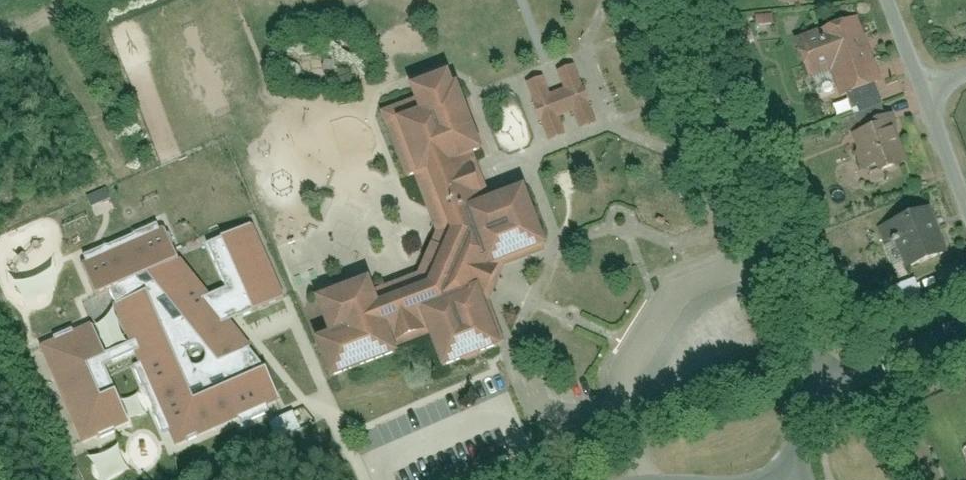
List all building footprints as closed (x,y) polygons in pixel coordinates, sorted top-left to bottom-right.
[(810,105),(873,83),(853,26),(790,48),(810,105)] [(596,126),(573,67),(554,74),(561,91),(549,96),(542,79),(524,86),(547,145),(564,138),(558,121),(572,116),(579,133),(596,126)] [(475,152),(443,68),(395,86),(400,97),(365,110),(390,176),(398,173),(420,232),(401,273),(363,288),(360,280),(308,299),(320,332),(305,338),(321,380),(391,353),(388,345),(420,332),(435,371),(495,349),(473,292),(488,286),(482,270),(540,248),(516,185),(477,200),(461,158),(475,152)] [(855,182),(904,165),(888,116),(839,133),(855,182)] [(939,252),(920,205),(872,224),(891,272),(939,252)] [(283,302),(250,227),(203,249),(221,293),(207,299),(179,262),(175,263),(163,232),(160,234),(156,226),(81,259),(84,267),(80,268),(92,302),(109,295),(114,310),(132,358),(173,453),(278,403),(262,374),(264,370),(229,326),(283,302)] [(876,289),(881,306),(918,296),(914,279),(876,289)] [(88,329),(37,351),(79,449),(130,427),(88,329)] [(291,412),(268,422),(274,438),(298,428),(291,412)]
